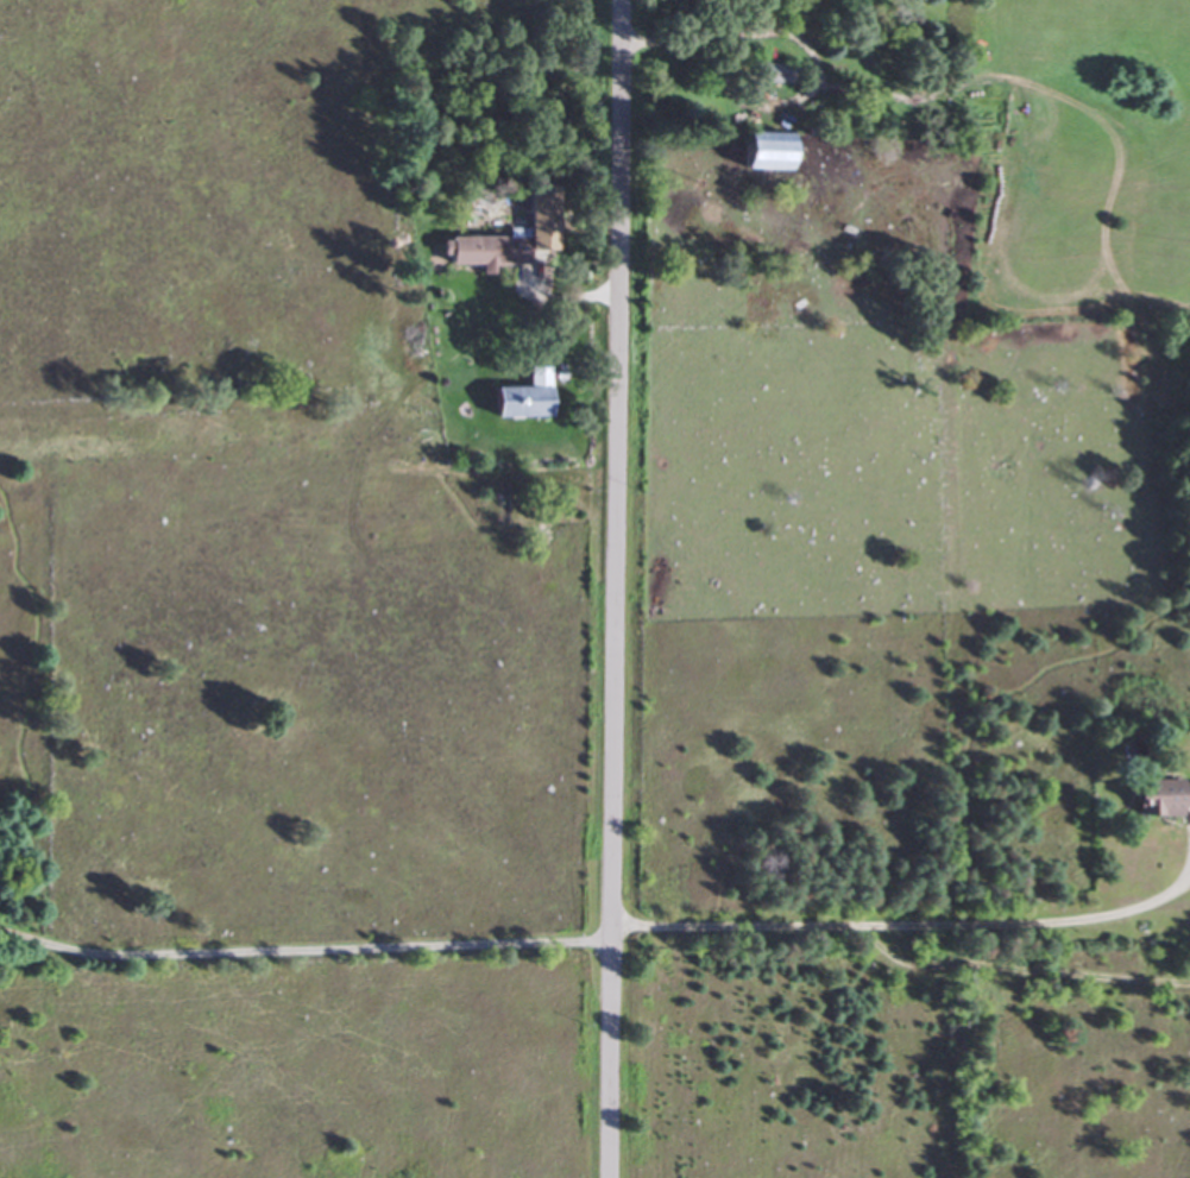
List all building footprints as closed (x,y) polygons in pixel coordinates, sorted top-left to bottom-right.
[(792,63),(759,63),(759,82),(792,82),(792,63)] [(732,168),(783,168),(783,131),(732,131),(732,168)] [(505,236),(441,236),(442,264),(472,264),(472,274),(492,273),(492,265),(505,265),(505,236)] [(487,417),(545,418),(546,367),(527,367),(527,387),(488,387),(487,417)] [(1177,808),(1189,808),(1189,781),(1125,780),(1125,816),(1177,817),(1177,808)]
